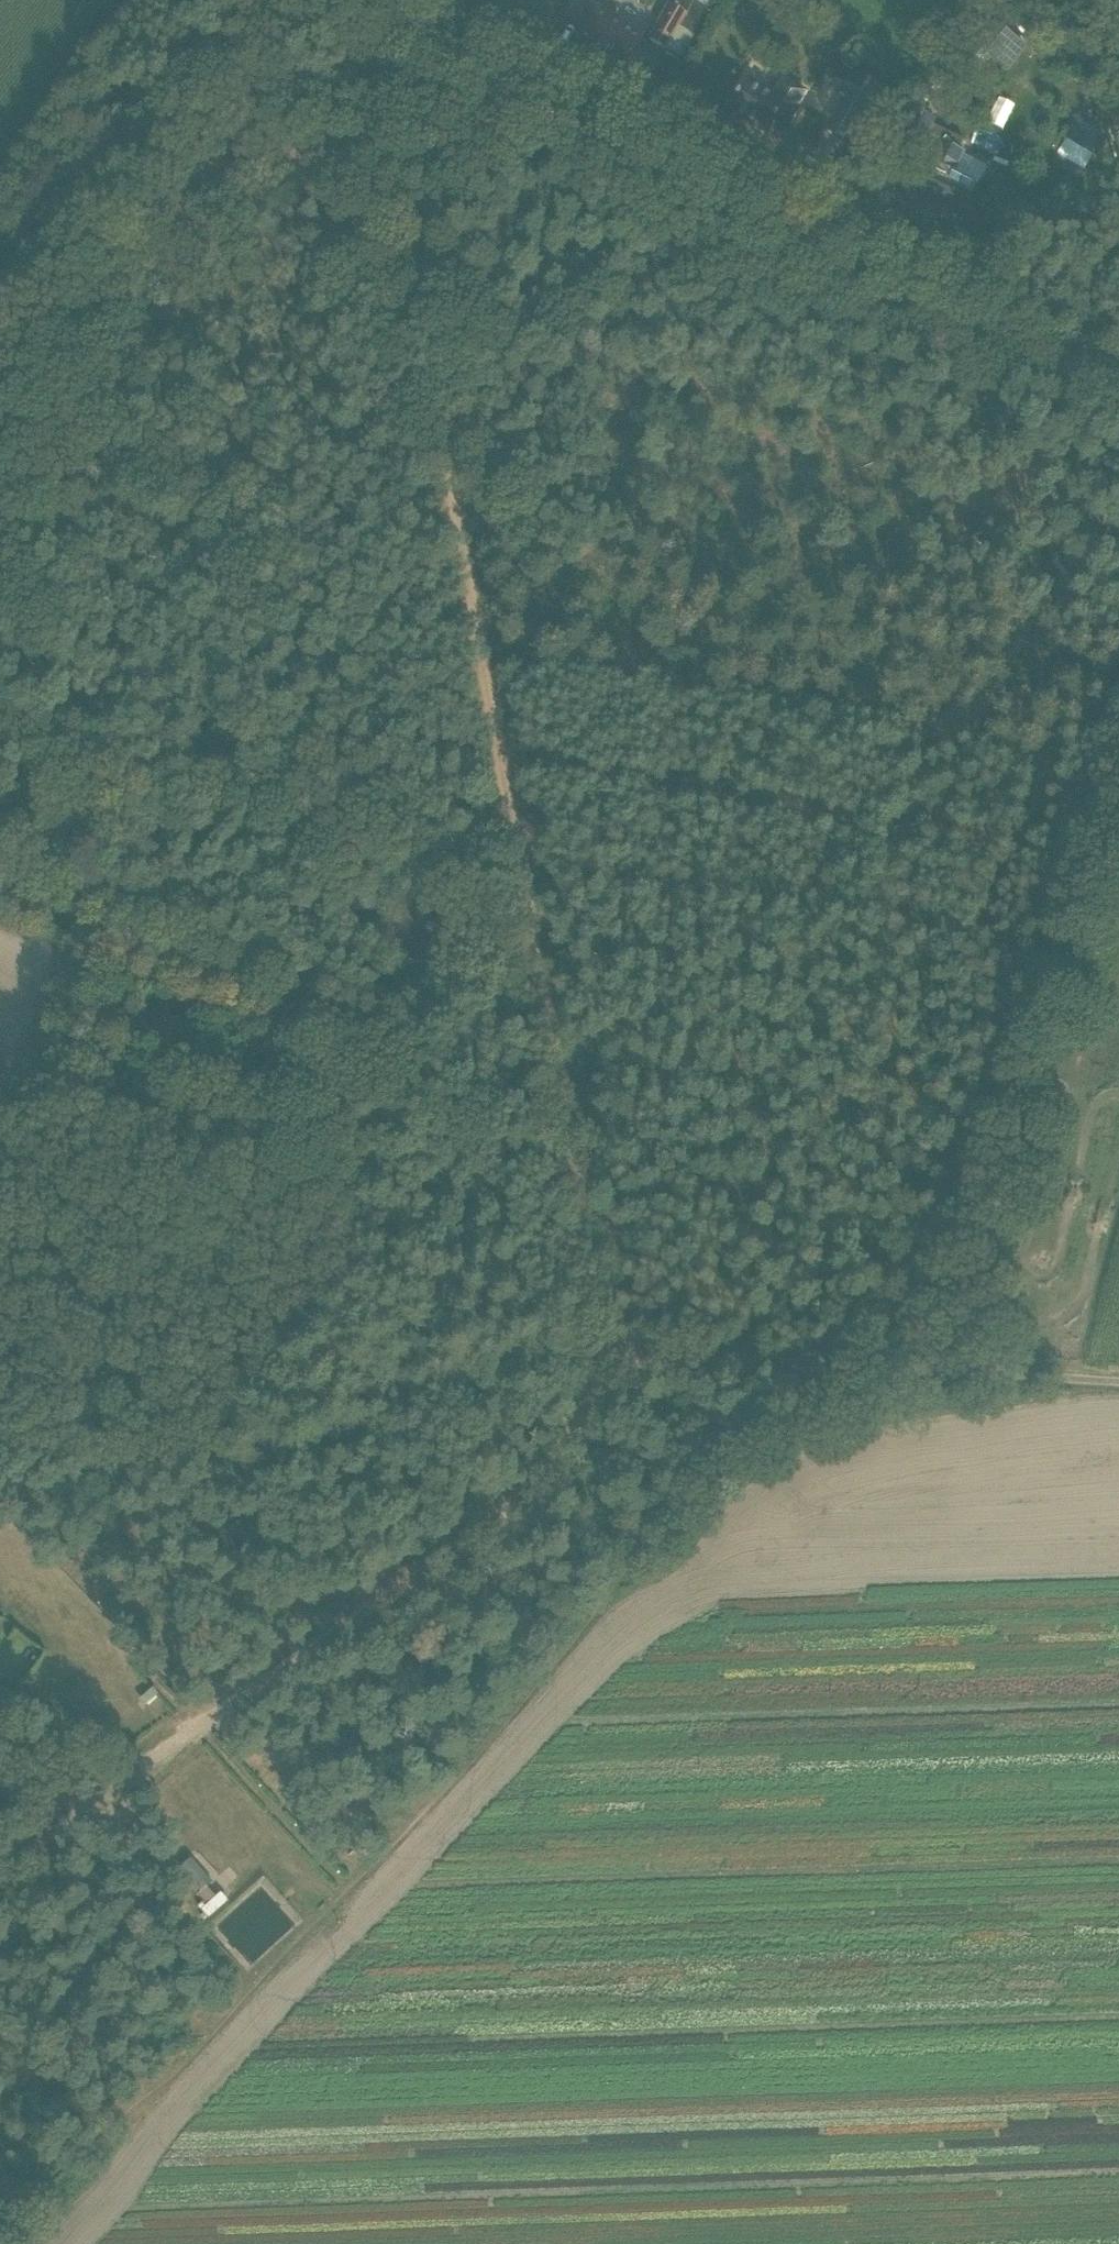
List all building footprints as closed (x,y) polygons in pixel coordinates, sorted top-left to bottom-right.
[(669,4),(649,39),(668,50),(681,28),(695,36),(709,10),(692,0),(677,0),(673,7),(669,4)] [(605,51),(604,53),(625,65),(637,44),(644,33),(593,4),(575,36),(597,49),(597,47),(605,51)] [(971,38),(946,68),(971,89),(996,60),(998,62),(1006,52),(985,34),(978,43),(971,38)] [(870,115),(883,92),(879,90),(882,86),(857,72),(855,76),(851,74),(837,98),(842,100),(837,108),(861,122),(866,113),(870,115)] [(789,127),(799,108),(809,91),(802,86),(791,80),(781,97),(746,77),(727,110),(768,133),(775,120),(789,127)] [(930,161),(914,195),(962,219),(971,199),(973,200),(982,184),(956,171),(966,153),(961,151),(965,144),(931,129),(936,120),(913,109),(896,142),(933,160),(932,162),(930,161)] [(1076,122),(1070,139),(1094,147),(1100,131),(1076,122)] [(1067,136),(1053,159),(1079,176),(1094,153),(1067,136)] [(207,1917),(226,1901),(189,1857),(177,1867),(204,1899),(197,1905),(207,1917)]
